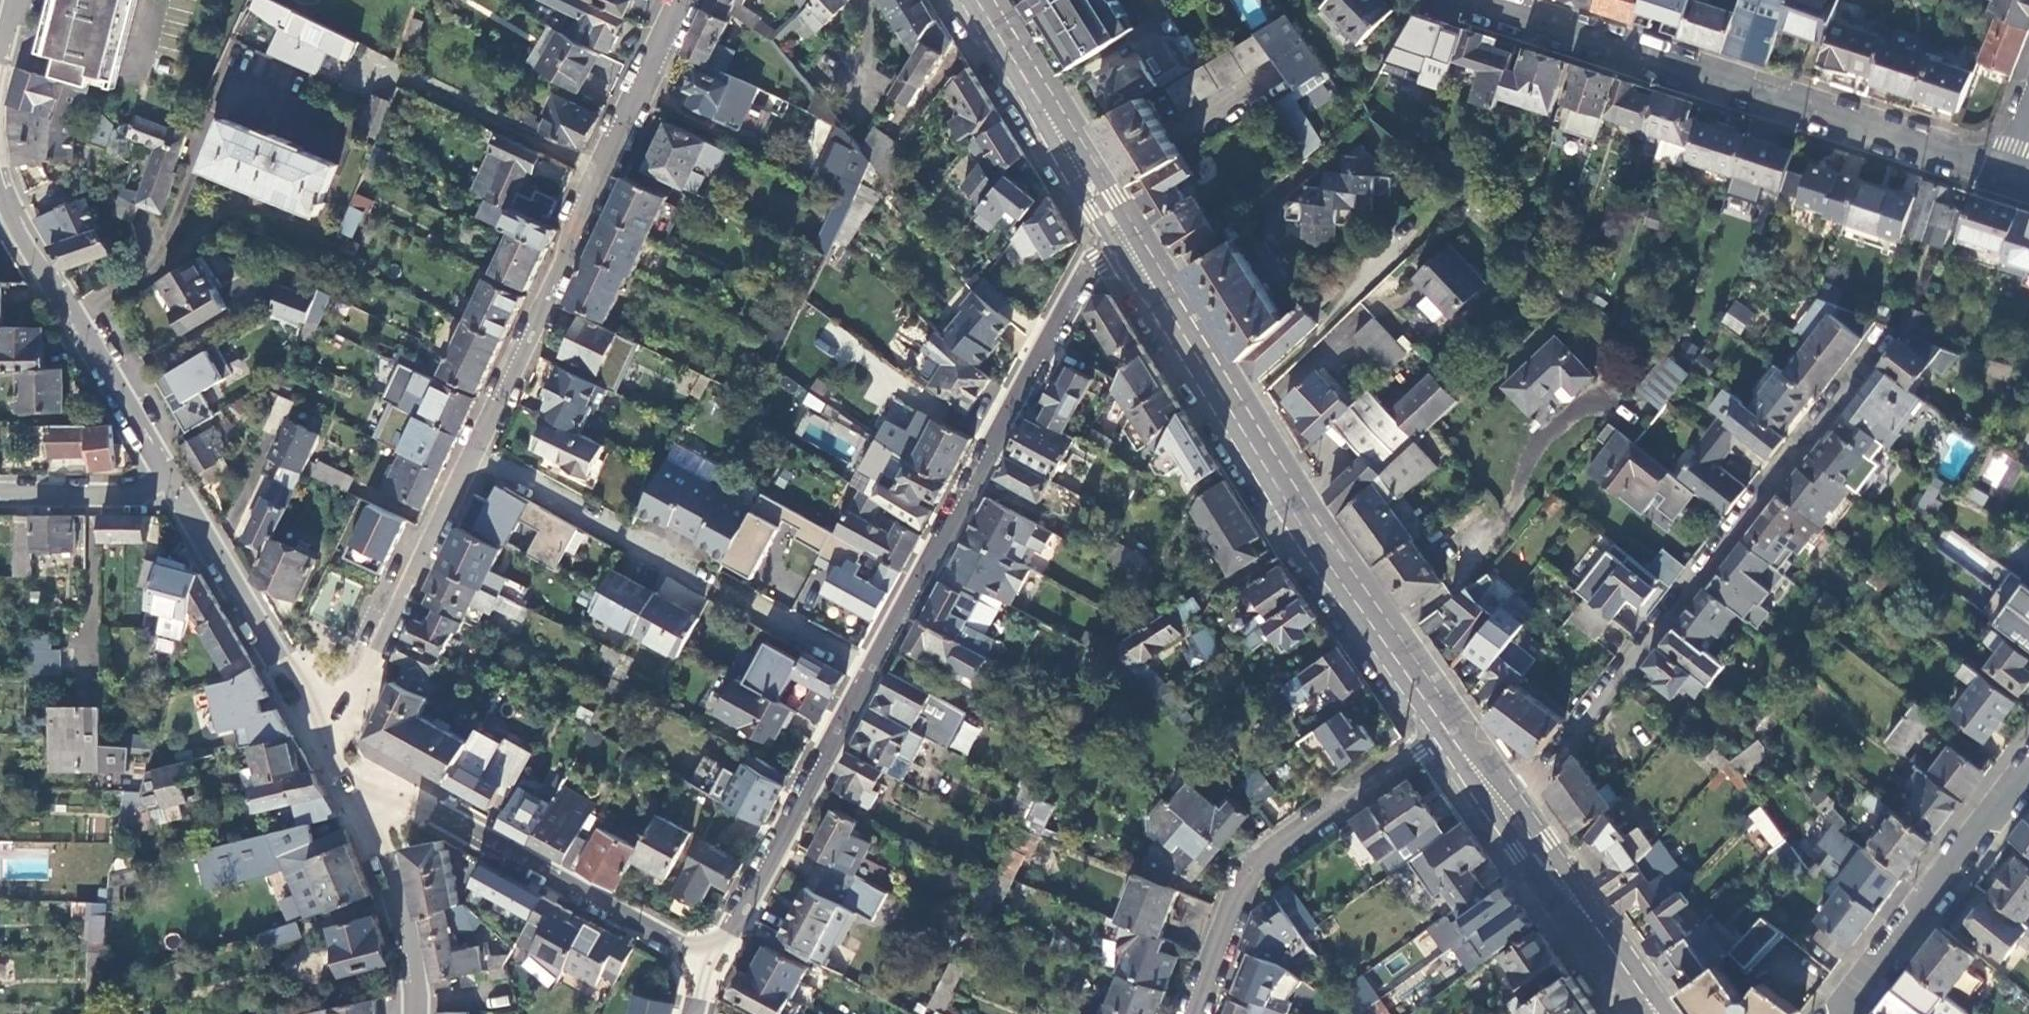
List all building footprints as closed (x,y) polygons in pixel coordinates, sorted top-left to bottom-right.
[(41,52),(59,56),(61,49),(46,45),(58,0),(55,0),(41,52)] [(90,89),(92,81),(94,74),(95,74),(113,0),(58,0),(46,45),(61,49),(59,56),(53,78),(90,89)] [(92,81),(117,88),(139,0),(113,0),(95,74),(94,74),(92,81)] [(273,0),(256,0),(252,8),(273,18),(291,27),(289,30),(351,60),(352,58),(360,42),(273,0)] [(595,0),(590,0),(582,18),(586,20),(578,36),(610,51),(627,15),(595,0)] [(627,15),(635,0),(595,0),(627,15)] [(707,3),(731,15),(736,5),(740,7),(742,2),(738,0),(709,0),(707,3)] [(802,11),(816,32),(847,2),(845,0),(813,0),(802,11)] [(919,50),(940,18),(928,0),(887,0),(919,50)] [(1047,41),(1066,72),(1130,33),(1131,33),(1122,19),(1128,15),(1119,0),(1117,0),(1112,3),(1110,0),(1022,0),(1047,41)] [(1154,19),(1167,10),(1173,7),(1169,0),(1143,0),(1154,19)] [(1360,42),(1393,9),(1384,0),(1329,0),(1323,5),(1360,42)] [(1642,0),(1595,0),(1593,7),(1636,20),(1642,0)] [(1736,13),(1697,0),(1692,0),(1680,35),(1723,49),(1736,13)] [(1789,0),(1740,0),(1736,13),(1723,49),(1768,63),(1780,26),(1789,0)] [(1840,0),(1789,0),(1780,26),(1827,41),(1833,21),(1840,0)] [(1991,12),(1998,15),(2028,27),(2028,0),(1996,0),(1991,12)] [(719,43),(732,16),(731,15),(707,3),(684,52),(705,62),(725,72),(736,50),(719,43)] [(732,16),(757,28),(762,17),(740,7),(736,5),(731,15),(732,16)] [(1113,67),(1100,75),(1104,80),(1099,83),(1116,110),(1135,98),(1137,101),(1162,86),(1163,88),(1166,86),(1207,62),(1188,32),(1183,35),(1167,10),(1154,19),(1137,29),(1131,33),(1130,33),(1146,60),(1123,74),(1121,70),(1117,72),(1113,67)] [(252,16),(243,11),(231,36),(240,40),(252,16)] [(1330,76),(1288,14),(1257,32),(1273,56),(1293,88),(1296,86),(1301,94),(1330,76)] [(1463,29),(1420,14),(1412,38),(1436,45),(1434,50),(1441,53),(1436,68),(1450,72),(1453,61),(1463,29)] [(1128,15),(1122,19),(1131,33),(1137,29),(1128,15)] [(2028,31),(2028,27),(1998,15),(1981,58),(2013,71),(2028,31)] [(291,27),(273,18),(270,23),(288,32),(289,30),(291,27)] [(951,36),(940,18),(919,50),(891,90),(911,103),(954,40),(951,36)] [(1885,38),(1833,21),(1827,41),(1820,64),(1871,82),(1885,40),(1885,38)] [(560,31),(551,25),(529,63),(538,68),(560,31)] [(1496,39),(1463,29),(1453,61),(1482,70),(1473,101),(1496,107),(1499,94),(1507,70),(1512,53),(1494,48),(1496,39)] [(600,56),(560,31),(538,68),(579,93),(600,56)] [(1273,56),(1257,32),(1207,62),(1166,86),(1182,111),(1273,56)] [(1932,56),(1885,40),(1871,82),(1916,96),(1932,56)] [(359,61),(366,45),(360,42),(352,58),(359,61)] [(1507,70),(1499,94),(1531,105),(1532,102),(1552,108),(1559,86),(1561,87),(1568,62),(1525,48),(1518,73),(1507,70)] [(1932,56),(1916,96),(1960,111),(1976,70),(1932,56)] [(761,88),(725,72),(705,62),(702,70),(699,69),(689,90),(696,93),(691,103),(714,114),(712,117),(740,130),(761,88)] [(1596,114),(1603,116),(1616,78),(1573,64),(1561,104),(1580,109),(1596,114)] [(980,84),(970,67),(950,90),(957,100),(952,102),(955,107),(959,105),(966,114),(952,123),(961,139),(975,130),(976,132),(995,109),(980,84)] [(44,111),(53,78),(20,69),(11,103),(44,111)] [(90,89),(53,78),(44,111),(42,125),(41,161),(74,159),(73,148),(75,133),(76,123),(86,99),(90,89)] [(1616,78),(1603,116),(1642,129),(1654,90),(1616,78)] [(405,101),(409,91),(400,87),(396,97),(405,101)] [(1689,117),(1693,103),(1654,90),(1642,129),(1640,134),(1646,136),(1648,131),(1665,136),(1658,156),(1684,165),(1686,160),(1690,145),(1698,120),(1689,117)] [(1310,153),(1322,143),(1286,92),(1268,103),(1306,156),(1310,153)] [(584,151),(601,115),(557,93),(547,112),(552,115),(544,132),(584,151)] [(363,131),(380,138),(381,136),(394,103),(376,96),(363,131)] [(1145,98),(1099,126),(1115,152),(1135,185),(1182,156),(1145,98)] [(16,167),(41,161),(42,125),(44,111),(11,103),(10,127),(16,167)] [(995,109),(976,132),(969,141),(982,161),(992,155),(979,136),(1002,120),(995,109)] [(1596,114),(1580,109),(1574,125),(1591,131),(1596,114)] [(527,112),(522,121),(534,127),(538,118),(527,112)] [(135,117),(132,126),(127,136),(129,136),(159,149),(167,130),(135,117)] [(205,170),(318,215),(338,165),(225,119),(205,170)] [(1012,135),(1002,120),(979,136),(992,155),(982,161),(991,177),(974,199),(981,205),(1007,174),(1023,153),(1012,135)] [(1746,136),(1698,120),(1690,145),(1686,160),(1734,176),(1734,174),(1746,136)] [(667,121),(646,166),(687,187),(699,192),(712,166),(722,171),(730,152),(667,121)] [(132,126),(122,122),(120,131),(115,129),(103,168),(117,173),(129,136),(127,136),(132,126)] [(871,124),(862,148),(874,163),(880,171),(901,144),(871,124)] [(862,148),(842,126),(814,181),(855,201),(874,163),(862,148)] [(123,198),(138,204),(162,213),(176,174),(172,173),(185,138),(167,130),(159,149),(155,157),(149,155),(146,162),(152,165),(140,196),(123,190),(121,198),(123,198)] [(535,197),(521,190),(530,170),(534,172),(542,156),(500,135),(493,150),(483,171),(474,190),(490,197),(548,224),(549,223),(545,220),(547,215),(551,217),(560,199),(539,189),(535,197)] [(380,138),(377,146),(385,149),(388,140),(381,136),(380,138)] [(1794,152),(1746,136),(1734,174),(1782,190),(1788,170),(1794,152)] [(471,166),(483,171),(493,150),(481,144),(471,166)] [(1310,241),(1319,252),(1330,243),(1331,242),(1335,243),(1337,226),(1354,227),(1355,211),(1374,212),(1375,195),(1394,197),(1396,177),(1378,175),(1380,157),(1376,157),(1365,144),(1352,154),(1346,154),(1346,172),(1328,171),(1327,190),(1308,188),(1306,203),(1289,202),(1288,220),(1305,221),(1304,240),(1310,241)] [(1182,156),(1135,185),(1145,201),(1158,222),(1163,219),(1189,201),(1179,185),(1196,174),(1184,155),(1182,156)] [(960,187),(971,164),(959,158),(948,180),(960,187)] [(1788,170),(1782,190),(1781,192),(1800,197),(1798,203),(1825,212),(1823,217),(1844,222),(1857,180),(1810,165),(1807,175),(1788,170)] [(1037,199),(1007,174),(981,205),(980,207),(997,221),(998,219),(1008,208),(1021,219),(1037,199)] [(669,195),(625,175),(606,215),(650,236),(654,226),(669,195)] [(1844,222),(1901,241),(1916,197),(1900,191),(1898,197),(1879,190),(1880,188),(1857,180),(1844,222)] [(1948,228),(1955,208),(1943,204),(1948,189),(1925,181),(1908,235),(1927,241),(1942,247),(1948,228)] [(1055,206),(1048,194),(1034,212),(1038,217),(1055,206)] [(2021,209),(1973,194),(1966,212),(1959,232),(1958,234),(2007,249),(2021,209)] [(1219,232),(1197,196),(1189,201),(1163,219),(1172,233),(1167,236),(1170,240),(1180,257),(1198,246),(1205,259),(1231,243),(1224,230),(1219,232)] [(549,247),(557,229),(548,224),(490,197),(480,217),(512,232),(513,230),(549,247)] [(132,219),(138,204),(123,198),(113,219),(134,225),(132,219)] [(53,246),(66,269),(114,253),(100,231),(96,232),(86,201),(85,199),(65,207),(62,208),(79,238),(53,246)] [(61,209),(58,203),(52,206),(55,212),(36,219),(53,246),(79,238),(62,208),(61,209)] [(355,236),(365,211),(353,205),(344,230),(355,236)] [(1060,214),(1055,206),(1038,217),(1029,223),(1027,220),(1014,237),(1027,257),(1044,246),(1051,257),(1077,241),(1060,214)] [(998,219),(1011,230),(1021,219),(1008,208),(998,219)] [(1959,232),(1966,212),(1955,208),(1948,228),(1959,232)] [(2021,209),(2007,249),(2003,259),(2028,267),(2028,211),(2021,209)] [(650,236),(606,215),(588,254),(629,274),(631,275),(650,236)] [(478,245),(484,232),(460,220),(453,233),(478,245)] [(665,230),(654,226),(650,236),(661,241),(665,230)] [(512,232),(493,271),(529,288),(549,247),(513,230),(512,232)] [(1286,321),(1235,240),(1231,243),(1205,259),(1188,270),(1218,318),(1244,359),(1286,321)] [(1302,306),(1305,304),(1293,284),(1283,269),(1265,241),(1256,246),(1297,311),(1298,311),(1302,306)] [(1447,314),(1451,318),(1483,288),(1447,250),(1415,280),(1447,314)] [(606,320),(629,274),(588,254),(566,300),(606,320)] [(218,278),(204,256),(162,280),(179,311),(175,314),(186,333),(228,308),(212,281),(218,278)] [(1283,269),(1293,284),(1304,277),(1294,262),(1283,269)] [(1569,276),(1564,283),(1577,293),(1582,285),(1569,276)] [(505,340),(526,295),(488,277),(467,322),(505,340)] [(982,278),(974,289),(976,289),(998,307),(1006,298),(982,278)] [(1341,287),(1334,278),(1305,304),(1302,306),(1310,315),(1341,287)] [(1819,300),(1838,308),(1844,291),(1824,284),(1819,300)] [(272,312),(274,313),(299,324),(300,321),(307,323),(316,300),(282,285),(272,312)] [(963,313),(944,337),(979,365),(993,347),(990,344),(1011,317),(998,307),(976,289),(962,306),(963,313)] [(1608,303),(1591,293),(1589,301),(1603,310),(1608,303)] [(1112,352),(1136,338),(1121,314),(1109,294),(1097,294),(1088,310),(1112,352)] [(1432,298),(1421,308),(1436,325),(1447,314),(1432,298)] [(1819,300),(1794,333),(1809,345),(1833,315),(1838,308),(1819,300)] [(1750,312),(1736,302),(1722,324),(1735,335),(1750,312)] [(1318,324),(1310,315),(1302,306),(1298,311),(1297,311),(1286,321),(1244,359),(1249,367),(1257,380),(1318,324)] [(1902,333),(1907,335),(1916,337),(1926,312),(1911,306),(1902,333)] [(1875,323),(1876,323),(1884,326),(1889,310),(1880,307),(1875,323)] [(1838,308),(1833,315),(1864,339),(1876,323),(1875,323),(1838,308)] [(1809,345),(1841,369),(1852,355),(1864,339),(1833,315),(1809,345)] [(608,388),(617,392),(639,343),(580,316),(558,364),(608,388)] [(1409,351),(1374,317),(1354,337),(1388,371),(1409,351)] [(480,392),(505,340),(467,322),(443,374),(480,392)] [(45,368),(45,347),(39,347),(39,334),(45,334),(45,326),(3,325),(3,368),(20,368),(45,368)] [(944,337),(936,330),(927,342),(941,353),(939,362),(943,365),(929,384),(968,408),(992,375),(979,365),(944,337)] [(1932,362),(1947,373),(1964,350),(1916,337),(1907,335),(1896,348),(1882,366),(1912,388),(1932,362)] [(1507,386),(1534,415),(1567,384),(1577,394),(1597,375),(1560,337),(1507,386)] [(1148,358),(1139,344),(1114,388),(1131,414),(1155,369),(1148,358)] [(1815,397),(1818,399),(1829,385),(1841,369),(1809,345),(1787,375),(1815,397)] [(201,396),(234,376),(216,347),(155,383),(187,434),(210,420),(215,417),(201,396)] [(403,351),(398,362),(419,371),(421,372),(424,366),(426,362),(403,351)] [(2017,365),(1990,358),(1986,373),(2013,383),(2017,365)] [(1667,359),(1639,392),(1662,410),(1689,377),(1667,359)] [(558,364),(557,364),(546,386),(554,390),(552,396),(549,395),(540,413),(547,417),(580,433),(593,406),(598,408),(608,388),(558,364)] [(1066,429),(1094,378),(1071,366),(1062,384),(1056,380),(1046,399),(1052,402),(1043,418),(1065,430),(1066,429)] [(1912,388),(1882,366),(1870,381),(1856,399),(1874,412),(1880,417),(1870,430),(1888,444),(1892,447),(1930,401),(1912,388)] [(65,411),(65,368),(45,368),(20,368),(20,411),(65,411)] [(1167,387),(1155,369),(1131,414),(1150,443),(1165,428),(1173,418),(1170,413),(1180,406),(1167,387)] [(409,392),(429,402),(422,416),(460,434),(477,399),(427,375),(421,372),(419,371),(409,392)] [(1750,408),(1784,435),(1802,413),(1815,397),(1787,375),(1781,371),(1750,408)] [(1301,424),(1316,440),(1334,423),(1351,407),(1317,372),(1286,402),(1304,421),(1301,424)] [(710,377),(702,373),(692,392),(700,397),(710,377)] [(1437,426),(1462,402),(1439,375),(1398,414),(1422,439),(1437,426)] [(554,390),(546,386),(543,392),(549,395),(552,396),(554,390)] [(1422,439),(1398,414),(1371,387),(1351,407),(1334,423),(1366,455),(1385,474),(1421,440),(1422,439)] [(295,401),(280,394),(265,428),(279,434),(295,401)] [(241,397),(229,407),(241,423),(253,413),(241,397)] [(1874,412),(1856,399),(1847,411),(1853,416),(1870,430),(1880,417),(1874,412)] [(1776,451),(1787,437),(1784,435),(1750,408),(1744,404),(1728,423),(1744,435),(1771,458),(1776,451)] [(1201,441),(1182,410),(1154,462),(1161,471),(1168,474),(1185,462),(1197,481),(1218,468),(1201,441)] [(1065,430),(1043,418),(1032,412),(1009,455),(1053,479),(1077,435),(1065,430)] [(1956,420),(1963,426),(1968,419),(1961,413),(1956,420)] [(422,416),(419,415),(401,451),(404,453),(443,471),(460,434),(422,416)] [(949,480),(973,436),(933,415),(924,432),(925,433),(924,437),(919,434),(916,438),(921,441),(912,456),(949,480)] [(1888,444),(1870,430),(1853,416),(1835,438),(1830,444),(1825,439),(1811,456),(1843,480),(1849,473),(1851,475),(1855,470),(1860,471),(1870,457),(1874,460),(1888,444)] [(580,433),(547,417),(532,447),(556,459),(551,471),(591,491),(597,479),(591,475),(605,445),(580,433)] [(1721,417),(1709,432),(1732,450),(1744,435),(1728,423),(1721,417)] [(187,434),(178,439),(184,448),(216,430),(210,420),(187,434)] [(311,459),(322,436),(289,420),(271,456),(286,463),(278,480),(296,489),(299,484),(305,471),(311,459)] [(1610,446),(1590,470),(1645,515),(1658,498),(1681,516),(1698,494),(1679,479),(1672,473),(1673,472),(1636,443),(1635,443),(1610,423),(1601,435),(1599,437),(1610,446)] [(118,469),(113,426),(87,429),(87,426),(51,426),(52,459),(91,456),(94,471),(118,469)] [(1443,434),(1437,426),(1422,439),(1421,440),(1427,448),(1443,434)] [(1116,441),(1092,428),(1086,440),(1110,453),(1116,441)] [(216,430),(184,448),(199,475),(217,464),(223,459),(216,447),(224,443),(216,430)] [(1698,494),(1725,516),(1734,505),(1736,502),(1748,489),(1719,467),(1732,450),(1709,432),(1696,449),(1700,452),(1679,479),(1698,494)] [(912,456),(883,437),(875,452),(906,469),(896,487),(922,501),(926,492),(938,500),(949,480),(912,456)] [(1378,567),(1414,541),(1428,531),(1401,495),(1441,466),(1427,448),(1421,440),(1385,474),(1342,515),(1354,533),(1378,567)] [(425,508),(443,471),(404,453),(387,490),(425,508)] [(1053,479),(1009,455),(997,476),(1041,500),(1053,479)] [(1366,455),(1328,493),(1331,499),(1342,515),(1385,474),(1366,455)] [(1843,480),(1811,456),(1799,472),(1780,496),(1825,530),(1827,531),(1830,527),(1824,522),(1851,487),(1843,480)] [(354,479),(311,459),(305,471),(348,492),(354,479)] [(683,532),(709,485),(695,478),(696,476),(666,459),(637,514),(648,520),(654,519),(668,527),(669,525),(683,532)] [(1946,482),(1936,476),(1919,504),(1923,507),(1927,510),(1946,482)] [(863,488),(881,500),(888,489),(871,477),(863,488)] [(296,489),(278,480),(268,499),(287,508),(296,489)] [(1206,492),(1193,510),(1231,573),(1260,555),(1252,543),(1261,537),(1256,529),(1232,491),(1226,480),(1206,492)] [(311,491),(299,484),(296,489),(287,508),(300,514),(311,491)] [(527,553),(555,570),(578,527),(499,484),(489,501),(475,493),(461,521),(507,543),(519,519),(539,530),(527,553)] [(709,485),(683,532),(698,540),(697,542),(711,550),(712,556),(724,562),(754,507),(725,491),(724,493),(709,485)] [(870,550),(902,567),(921,533),(919,532),(899,520),(889,537),(866,525),(881,500),(863,488),(859,486),(834,530),(870,550)] [(966,533),(1010,556),(1016,543),(1042,557),(1055,533),(987,495),(967,532),(966,533)] [(1825,530),(1780,496),(1766,514),(1750,534),(1770,550),(1778,539),(1802,558),(1825,530)] [(287,508),(268,499),(265,498),(247,539),(269,549),(274,538),(287,508)] [(383,572),(409,521),(373,504),(349,556),(383,572)] [(1927,510),(1923,507),(1915,518),(1923,523),(1931,513),(1927,510)] [(81,521),(81,515),(34,515),(34,550),(75,550),(75,521),(81,521)] [(153,520),(153,515),(102,515),(102,545),(109,545),(109,541),(147,541),(147,520),(153,520)] [(15,577),(33,577),(33,525),(33,519),(16,519),(15,577)] [(860,591),(883,603),(902,567),(870,550),(834,530),(818,521),(799,557),(821,569),(832,550),(870,572),(860,591)] [(459,525),(439,567),(496,595),(500,586),(486,578),(501,547),(459,525)] [(966,533),(946,571),(998,598),(1006,603),(1026,565),(1010,556),(966,533)] [(269,549),(255,578),(300,602),(320,560),(274,538),(269,549)] [(1393,588),(1406,608),(1443,582),(1414,541),(1378,567),(1393,588)] [(1726,580),(1714,595),(1738,613),(1758,629),(1771,612),(1761,605),(1785,574),(1771,564),(1771,563),(1744,542),(1727,563),(1718,574),(1720,575),(1726,580)] [(102,545),(102,561),(113,561),(113,545),(109,545),(102,545)] [(1664,548),(1648,570),(1670,588),(1687,566),(1664,548)] [(1147,581),(1156,564),(1134,552),(1124,570),(1147,581)] [(154,588),(161,562),(146,558),(140,585),(154,588)] [(1591,601),(1613,619),(1631,597),(1643,606),(1658,587),(1626,561),(1605,588),(1603,587),(1591,601)] [(162,632),(184,638),(187,626),(189,620),(201,574),(161,562),(154,588),(148,609),(167,614),(162,632)] [(496,595),(439,567),(430,587),(434,589),(428,603),(437,608),(464,621),(465,621),(474,601),(494,611),(496,606),(526,621),(531,612),(496,595)] [(1294,585),(1281,567),(1249,590),(1267,616),(1271,622),(1303,599),(1294,585)] [(2028,648),(2028,569),(2022,578),(2011,571),(1983,612),(2028,648)] [(612,570),(590,608),(634,633),(656,594),(612,570)] [(310,619),(346,629),(359,581),(323,571),(310,619)] [(981,630),(998,598),(946,571),(920,618),(984,653),(993,636),(981,630)] [(1890,582),(1877,572),(1867,585),(1879,595),(1890,582)] [(189,620),(187,626),(201,625),(226,664),(226,666),(221,669),(228,681),(234,679),(257,667),(201,574),(189,620)] [(1726,580),(1720,575),(1708,590),(1714,595),(1726,580)] [(1708,590),(1707,589),(1688,612),(1675,630),(1681,634),(1666,652),(1706,684),(1710,687),(1727,665),(1709,649),(1738,613),(1714,595),(1708,590)] [(700,619),(656,594),(634,633),(678,657),(700,619)] [(1448,619),(1440,610),(1419,625),(1424,632),(1428,638),(1449,624),(1456,632),(1452,638),(1467,652),(1468,651),(1496,616),(1471,595),(1459,610),(1456,608),(1448,619)] [(1195,597),(1111,647),(1111,648),(1130,668),(1142,659),(1161,644),(1162,646),(1179,633),(1173,627),(1196,614),(1201,609),(1195,597)] [(1596,641),(1613,619),(1591,601),(1586,597),(1568,619),(1596,641)] [(1310,608),(1303,599),(1271,622),(1267,624),(1265,625),(1259,630),(1266,641),(1267,642),(1275,637),(1280,643),(1279,644),(1285,652),(1310,634),(1305,627),(1317,618),(1310,608)] [(1491,669),(1514,640),(1526,624),(1504,606),(1496,616),(1468,651),(1491,669)] [(406,637),(443,655),(455,628),(459,630),(464,621),(437,608),(428,625),(415,618),(406,637)] [(1243,627),(1250,637),(1259,630),(1265,625),(1259,616),(1243,627)] [(984,653),(920,618),(904,646),(923,656),(927,649),(936,654),(934,657),(956,670),(959,666),(975,676),(983,664),(991,669),(996,660),(984,653)] [(1224,654),(1206,626),(1191,635),(1210,665),(1224,654)] [(1250,637),(1247,639),(1253,649),(1266,641),(1259,630),(1250,637)] [(1681,634),(1675,630),(1660,648),(1666,652),(1681,634)] [(2016,689),(2023,694),(2028,686),(2028,669),(2025,665),(2028,660),(2028,658),(1994,631),(1985,642),(2000,653),(1988,668),(1996,674),(2016,689)] [(33,649),(47,649),(47,636),(33,636),(33,649)] [(406,637),(396,658),(409,664),(401,682),(430,696),(435,685),(430,682),(443,655),(406,637)] [(155,638),(153,651),(173,653),(175,640),(155,638)] [(767,639),(743,683),(779,701),(793,675),(813,685),(799,712),(819,722),(833,697),(845,674),(805,653),(802,659),(767,639)] [(1483,693),(1499,706),(1516,684),(1537,659),(1514,640),(1491,669),(1486,677),(1492,682),(1483,693)] [(1338,648),(1302,673),(1316,694),(1321,690),(1333,682),(1345,699),(1365,684),(1350,663),(1338,648)] [(1666,652),(1660,648),(1653,657),(1646,667),(1660,678),(1655,684),(1673,699),(1683,687),(1696,697),(1706,684),(1666,652)] [(1142,659),(1130,668),(1160,701),(1171,693),(1142,659)] [(1983,677),(1967,665),(1960,675),(1976,687),(1983,677)] [(952,705),(890,672),(872,707),(911,728),(918,715),(927,719),(935,705),(948,712),(952,705)] [(1990,681),(2010,697),(2016,689),(1996,674),(1990,681)] [(1983,676),(1983,677),(1976,687),(1953,717),(1986,742),(2016,702),(2010,697),(1990,681),(1983,676)] [(585,726),(595,731),(620,683),(610,677),(585,726)] [(743,683),(735,678),(716,714),(773,744),(792,708),(779,701),(743,683)] [(448,780),(467,745),(469,741),(460,737),(421,714),(430,696),(401,682),(396,680),(370,736),(448,780)] [(1514,740),(1537,757),(1565,722),(1516,684),(1499,706),(1488,720),(1514,740)] [(203,706),(216,754),(251,746),(240,697),(203,706)] [(1769,714),(1776,720),(1785,708),(1778,702),(1769,714)] [(1886,743),(1904,756),(1935,717),(1918,703),(1886,743)] [(924,735),(911,728),(872,707),(848,750),(883,769),(882,771),(900,780),(924,735)] [(102,771),(102,743),(102,708),(51,709),(52,772),(102,771)] [(1357,730),(1343,712),(1300,742),(1313,759),(1321,752),(1336,772),(1348,763),(1349,764),(1377,743),(1363,725),(1357,730)] [(1762,742),(1779,721),(1776,720),(1769,714),(1760,726),(1754,733),(1762,742)] [(469,741),(481,721),(471,716),(460,737),(469,741)] [(925,736),(966,758),(976,739),(950,725),(947,731),(932,724),(925,736)] [(153,752),(156,742),(124,733),(121,747),(132,748),(153,752)] [(314,770),(294,735),(251,746),(256,765),(260,784),(314,770)] [(1512,754),(1501,737),(1496,740),(1508,757),(1512,754)] [(121,747),(102,743),(102,771),(130,771),(132,748),(121,747)] [(448,780),(446,783),(491,807),(503,785),(479,773),(487,757),(467,745),(448,780)] [(148,771),(153,752),(132,748),(130,771),(128,793),(142,793),(148,771)] [(1934,770),(1930,776),(1964,803),(1986,775),(1951,748),(1934,770)] [(883,769),(848,750),(838,769),(845,772),(836,789),(871,809),(880,793),(872,789),(882,771),(883,769)] [(689,782),(764,823),(785,784),(779,781),(784,772),(757,757),(752,766),(746,762),(740,773),(704,754),(689,782)] [(1911,762),(1912,762),(1922,770),(1930,776),(1934,770),(1916,757),(1911,762)] [(1601,796),(1574,758),(1549,791),(1578,832),(1607,814),(1617,800),(1610,789),(1601,796)] [(193,760),(148,771),(142,793),(134,814),(151,810),(187,802),(183,783),(197,780),(193,760)] [(256,765),(241,768),(246,787),(250,786),(260,784),(256,765)] [(327,793),(314,770),(260,784),(250,786),(256,811),(327,793)] [(1930,776),(1922,770),(1909,786),(1919,794),(1901,816),(1935,841),(1964,803),(1930,776)] [(1274,792),(1258,771),(1241,783),(1258,804),(1274,792)] [(499,826),(529,843),(548,806),(553,797),(561,783),(563,778),(555,774),(540,801),(528,794),(526,799),(523,803),(519,811),(510,806),(499,826)] [(1439,821),(1411,780),(1354,820),(1383,860),(1439,821)] [(553,797),(558,801),(562,803),(568,792),(570,788),(561,783),(553,797)] [(1189,785),(1171,806),(1221,848),(1249,816),(1231,800),(1222,811),(1215,804),(1214,806),(1189,785)] [(1822,790),(1812,800),(1839,831),(1846,825),(1845,821),(1833,807),(1835,803),(1822,790)] [(593,805),(568,792),(562,803),(558,801),(553,809),(548,806),(529,843),(571,866),(583,845),(574,840),(593,805)] [(134,814),(142,793),(128,793),(126,793),(120,829),(128,830),(134,814)] [(1055,807),(1036,796),(1019,828),(1039,836),(1055,807)] [(548,806),(553,809),(558,801),(553,797),(548,806)] [(1171,806),(1162,798),(1148,814),(1146,826),(1159,837),(1147,850),(1150,853),(1134,872),(1136,873),(1168,886),(1178,875),(1173,871),(1178,866),(1183,870),(1194,880),(1221,848),(1171,806)] [(1787,838),(1764,806),(1753,817),(1777,849),(1787,838)] [(836,808),(813,851),(823,857),(854,873),(871,843),(851,833),(858,820),(836,808)] [(155,824),(151,810),(134,814),(128,830),(155,824)] [(1901,816),(1897,813),(1870,847),(1907,876),(1935,841),(1901,816)] [(1625,841),(1607,814),(1589,837),(1611,870),(1599,878),(1611,895),(1645,871),(1641,865),(1653,851),(1640,831),(1625,841)] [(638,849),(632,860),(666,878),(689,833),(656,815),(638,849)] [(2028,817),(2011,839),(2028,853),(2028,818),(2028,817)] [(1409,862),(1434,896),(1443,889),(1456,909),(1485,888),(1472,870),(1487,859),(1474,841),(1462,824),(1409,862)] [(577,869),(615,890),(625,870),(626,871),(632,860),(638,849),(599,828),(577,869)] [(1039,836),(1019,828),(1008,850),(1028,857),(1039,836)] [(289,829),(268,835),(271,848),(292,842),(289,829)] [(373,895),(346,831),(305,845),(331,909),(373,895)] [(1851,854),(1857,846),(1842,834),(1836,842),(1851,854)] [(1811,871),(1787,838),(1777,849),(1801,881),(1811,871)] [(442,840),(407,847),(421,917),(444,909),(454,905),(458,903),(448,849),(444,850),(442,840)] [(711,880),(728,890),(742,863),(699,840),(672,890),(698,905),(711,880)] [(1645,871),(1611,895),(1620,908),(1623,912),(1636,903),(1643,903),(1652,916),(1673,901),(1676,899),(1695,878),(1681,865),(1663,840),(1653,851),(1641,865),(1645,871)] [(1863,851),(1829,894),(1836,899),(1844,889),(1847,892),(1859,877),(1862,877),(1875,860),(1863,851)] [(1020,858),(1006,852),(997,871),(1011,876),(1020,858)] [(823,857),(808,885),(857,912),(873,920),(888,892),(854,873),(823,857)] [(1842,961),(1904,880),(1877,858),(1875,860),(1862,877),(1859,877),(1847,892),(1844,889),(1836,899),(1818,921),(1826,927),(1816,939),(1842,961)] [(1988,895),(2023,921),(2028,913),(2028,867),(2018,858),(1988,895)] [(531,915),(542,895),(485,863),(474,883),(514,905),(531,915)] [(1178,875),(1183,870),(1178,866),(1173,871),(1178,875)] [(139,880),(137,867),(112,873),(112,875),(111,887),(139,880)] [(1011,876),(997,871),(986,893),(1000,900),(1011,876)] [(1162,936),(1180,890),(1168,886),(1136,873),(1119,919),(1162,936)] [(110,896),(111,887),(112,875),(104,875),(101,895),(110,896)] [(1444,954),(1451,949),(1518,901),(1501,876),(1485,888),(1456,909),(1426,929),(1444,954)] [(808,885),(782,934),(811,957),(824,964),(835,942),(839,944),(857,912),(808,885)] [(1676,899),(1673,901),(1652,916),(1660,928),(1658,935),(1645,944),(1657,962),(1688,939),(1679,925),(1696,910),(1685,891),(1676,899)] [(1303,937),(1320,925),(1297,892),(1280,904),(1299,931),(1303,937)] [(1827,892),(1810,914),(1818,921),(1836,899),(1829,894),(1827,892)] [(534,957),(559,978),(565,968),(591,922),(577,915),(573,923),(569,921),(574,912),(542,895),(531,915),(526,923),(523,929),(540,938),(533,951),(536,953),(534,957)] [(2017,940),(2028,925),(2023,921),(1988,895),(1962,930),(2001,961),(2017,940)] [(1254,911),(1240,948),(1249,952),(1275,963),(1282,944),(1284,943),(1299,931),(1280,904),(1275,897),(1254,911)] [(1467,972),(1533,923),(1518,901),(1451,949),(1467,972)] [(90,942),(105,943),(109,905),(75,904),(74,921),(91,921),(90,942)] [(454,905),(444,909),(446,917),(456,914),(454,905)] [(526,923),(531,915),(514,905),(510,913),(520,919),(526,923)] [(444,909),(421,917),(433,980),(435,980),(436,987),(452,984),(451,977),(482,971),(478,947),(453,952),(446,917),(444,909)] [(1168,952),(1172,941),(1162,936),(1119,919),(1107,914),(1104,921),(1114,925),(1108,940),(1112,941),(1119,952),(1112,971),(1120,975),(1164,993),(1178,956),(1168,952)] [(391,962),(380,916),(334,927),(345,973),(391,962)] [(1747,973),(1786,936),(1765,918),(1730,952),(1745,966),(1742,969),(1747,973)] [(520,919),(506,945),(511,951),(523,929),(526,923),(520,919)] [(303,935),(298,920),(259,934),(263,945),(276,941),(277,943),(303,935)] [(618,975),(633,946),(591,922),(565,968),(595,985),(605,968),(618,975)] [(2017,940),(2026,948),(2028,944),(2028,926),(2028,925),(2017,940)] [(1947,994),(1978,954),(1943,927),(1912,966),(1947,994)] [(811,957),(782,934),(775,930),(751,976),(791,998),(796,988),(809,965),(807,964),(811,957)] [(1552,949),(1540,932),(1504,957),(1535,1001),(1571,976),(1552,949)] [(1698,982),(1716,966),(1729,953),(1715,938),(1707,946),(1698,952),(1688,939),(1657,962),(1664,970),(1669,978),(1682,970),(1689,970),(1698,982)] [(90,953),(104,954),(105,943),(90,942),(90,946),(84,945),(83,953),(90,953)] [(1275,963),(1285,970),(1291,954),(1284,943),(1282,944),(1275,963)] [(1249,952),(1233,992),(1243,996),(1286,1013),(1289,1013),(1293,1003),(1288,1000),(1301,982),(1285,970),(1275,963),(1249,952)] [(88,1009),(99,1009),(101,988),(104,954),(90,953),(88,1009)] [(502,967),(507,957),(488,957),(489,971),(502,967)] [(962,965),(951,961),(927,1007),(943,1013),(952,995),(948,993),(962,965)] [(1802,1013),(1768,980),(1749,998),(1743,997),(1716,966),(1698,982),(1681,995),(1694,1013),(1801,1013),(1802,1013)] [(1952,998),(1947,994),(1912,966),(1884,1002),(1900,1013),(1925,1013),(1926,1013),(1927,1013),(1938,1013),(1952,998)] [(791,998),(751,976),(742,971),(730,993),(769,1013),(782,1013),(787,1005),(791,998)] [(1587,996),(1594,991),(1582,974),(1575,979),(1587,996)] [(1164,993),(1120,975),(1105,1013),(1156,1013),(1164,993)] [(1535,1001),(1517,1013),(1598,1013),(1588,999),(1571,976),(1535,1001)] [(803,992),(796,988),(791,998),(798,1001),(803,992)] [(672,1003),(636,995),(632,1013),(669,1013),(672,1003)] [(1243,996),(1240,1005),(1230,1001),(1225,1013),(1286,1013),(1243,996)] [(798,1001),(791,998),(787,1005),(794,1009),(798,1001)] [(377,1001),(332,1010),(332,1013),(377,1013),(377,1001)]
